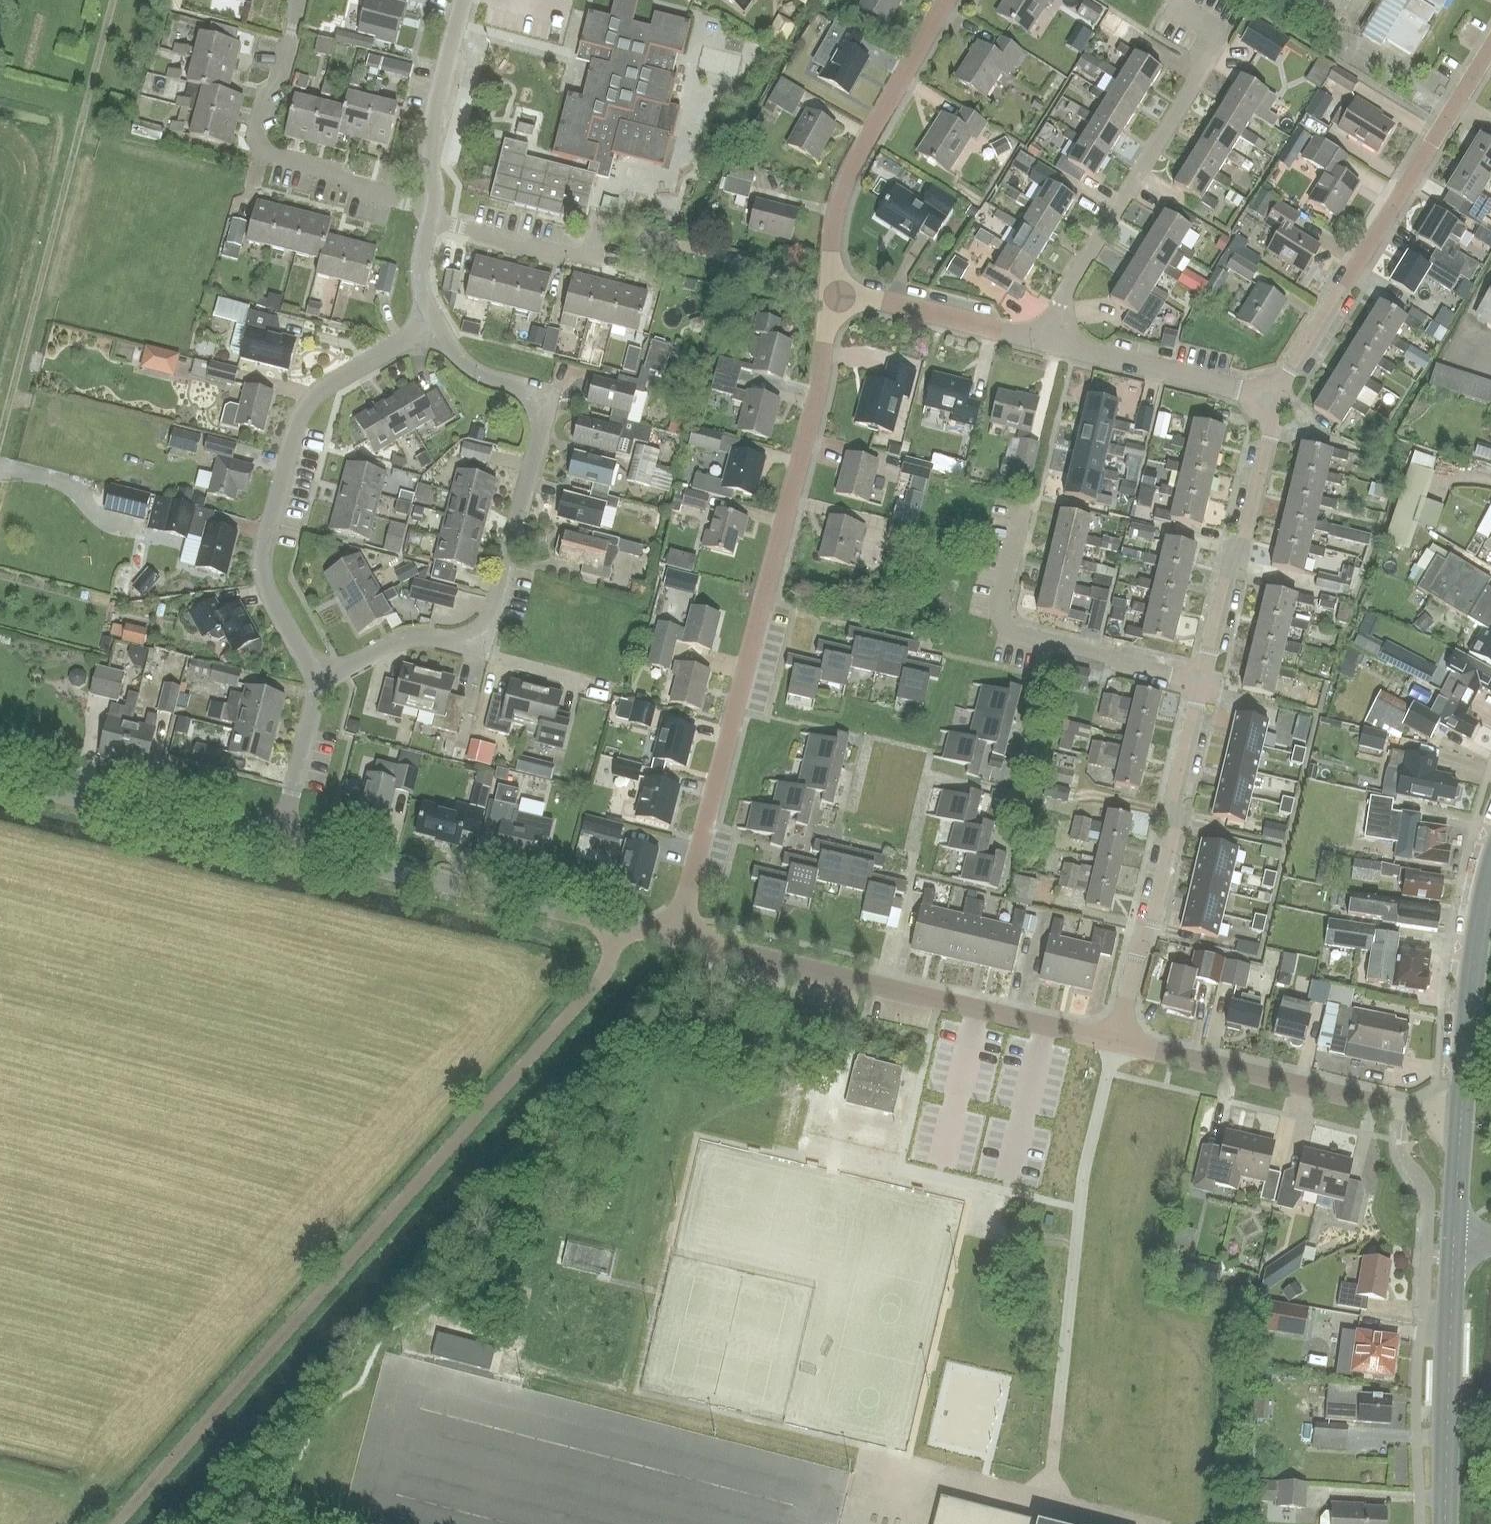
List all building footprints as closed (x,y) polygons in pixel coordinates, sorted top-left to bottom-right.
[(404,6),(379,0),(363,0),(366,1),(358,33),(377,38),(376,40),(394,45),(404,6)] [(491,199),(584,223),(596,176),(608,179),(614,153),(662,165),(669,136),(672,137),(679,110),(667,107),(675,78),(671,77),(675,60),(671,59),(673,51),(681,53),(688,24),(655,16),(652,30),(631,24),(637,0),(616,0),(611,19),(589,14),(578,60),(596,64),(594,72),(590,71),(590,73),(583,99),(569,96),(554,153),(590,162),(587,173),(526,158),(529,147),(505,141),(491,199)] [(749,0),(726,0),(744,13),(752,2),(749,0)] [(902,0),(863,0),(858,8),(888,25),(902,0)] [(998,15),(1028,35),(1050,0),(1008,0),(998,15)] [(1094,25),(1103,11),(1086,0),(1077,14),(1094,25)] [(1329,0),(1319,0),(1317,3),(1328,9),(1332,2),(1329,0)] [(1414,6),(1447,27),(1458,9),(1445,0),(1418,0),(1414,6)] [(1458,9),(1464,0),(1445,0),(1458,9)] [(1414,6),(1402,25),(1436,45),(1447,27),(1414,6)] [(1364,13),(1358,9),(1351,19),(1358,23),(1364,13)] [(1108,14),(1103,27),(1125,36),(1130,23),(1108,14)] [(781,15),(773,30),(789,38),(797,23),(781,15)] [(1358,23),(1351,19),(1345,29),(1352,33),(1358,23)] [(1255,20),(1242,40),(1245,42),(1277,61),(1289,40),(1258,21),(1255,20)] [(827,45),(834,32),(814,22),(808,34),(827,45)] [(173,54),(194,59),(194,58),(234,68),(240,44),(236,43),(239,31),(211,24),(208,36),(200,34),(196,50),(176,45),(173,54)] [(1402,25),(1391,43),(1425,64),(1436,45),(1402,25)] [(848,95),(868,59),(856,52),(863,39),(842,28),(829,51),(833,54),(819,78),(848,95)] [(320,38),(320,52),(332,52),(332,38),(320,38)] [(1007,76),(1022,51),(1002,39),(993,53),(979,44),(956,81),(985,99),(1002,73),(1007,76)] [(1391,43),(1379,62),(1413,83),(1425,64),(1391,43)] [(1122,77),(1149,93),(1162,71),(1137,55),(1137,54),(1122,45),(1118,53),(1132,61),(1123,76),(1122,77)] [(411,75),(414,62),(371,52),(368,65),(411,75)] [(1102,63),(1086,53),(1078,66),(1094,76),(1097,69),(1102,63)] [(194,58),(194,59),(187,84),(203,88),(203,87),(228,93),(234,68),(194,58)] [(1135,115),(1149,93),(1122,77),(1123,76),(1102,63),(1097,69),(1119,83),(1110,97),(1109,99),(1135,115)] [(1359,82),(1334,68),(1327,79),(1352,94),(1359,82)] [(169,69),(167,78),(180,82),(182,72),(169,69)] [(338,134),(363,140),(373,100),(360,97),(362,90),(359,89),(362,76),(353,74),(344,109),(345,110),(338,134)] [(300,76),(297,89),(306,92),(309,79),(300,76)] [(1242,78),(1228,100),(1254,116),(1253,117),(1272,129),(1277,119),(1267,113),(1276,98),(1268,93),(1268,94),(1242,78)] [(781,79),(768,103),(783,111),(789,100),(798,105),(806,93),(781,79)] [(324,83),(321,95),(330,98),(334,85),(324,83)] [(203,87),(203,88),(197,112),(237,122),(243,97),(228,93),(203,87)] [(1095,88),(1091,95),(1105,104),(1096,118),(1095,119),(1122,136),(1135,115),(1109,99),(1110,97),(1095,88)] [(1304,113),(1320,123),(1333,101),(1318,91),(1304,113)] [(310,143),(320,103),(295,97),(284,137),(310,143)] [(179,98),(176,107),(189,110),(191,101),(179,98)] [(373,100),(363,140),(388,147),(398,107),(373,100)] [(1240,139),(1254,148),(1263,153),(1267,146),(1244,131),(1253,117),(1254,116),(1228,100),(1215,122),(1241,138),(1240,139)] [(1331,123),(1340,128),(1339,129),(1380,152),(1395,126),(1369,112),(1370,109),(1356,100),(1348,113),(1340,108),(1331,123)] [(345,110),(344,109),(320,103),(310,143),(335,150),(338,134),(345,110)] [(1092,126),(1083,140),(1082,142),(1108,157),(1122,136),(1095,119),(1096,118),(1082,109),(1077,116),(1092,126)] [(816,161),(835,126),(807,111),(788,146),(816,161)] [(237,122),(197,112),(190,137),(230,147),(237,122)] [(977,140),(987,125),(968,112),(959,126),(943,116),(918,154),(948,174),(972,137),(977,140)] [(160,142),(164,128),(135,120),(131,134),(160,142)] [(172,122),(170,132),(183,135),(185,126),(172,122)] [(1215,122),(1202,143),(1228,158),(1227,160),(1247,172),(1251,165),(1231,153),(1240,139),(1241,138),(1215,122)] [(503,124),(502,131),(513,134),(515,127),(503,124)] [(1082,142),(1083,140),(1069,131),(1064,138),(1079,147),(1070,161),(1063,157),(1056,169),(1080,184),(1086,174),(1095,180),(1108,157),(1082,142)] [(1464,165),(1489,180),(1490,177),(1490,144),(1481,138),(1464,165)] [(997,159),(1012,151),(1005,139),(991,146),(997,159)] [(1341,173),(1349,160),(1316,139),(1303,159),(1328,175),(1310,203),(1337,219),(1359,184),(1341,173)] [(1202,143),(1188,165),(1214,181),(1213,181),(1228,190),(1232,183),(1218,174),(1227,160),(1228,158),(1202,143)] [(1037,163),(1021,154),(1015,164),(1031,173),(1037,163)] [(1188,165),(1175,187),(1200,203),(1215,213),(1219,205),(1205,196),(1213,181),(1214,181),(1188,165)] [(1485,218),(1490,209),(1490,200),(1481,194),(1489,180),(1464,165),(1463,167),(1459,165),(1452,176),(1456,179),(1448,191),(1467,203),(1460,214),(1490,232),(1490,230),(1490,222),(1485,218)] [(723,193),(748,199),(754,174),(739,170),(736,180),(727,177),(723,193)] [(1035,206),(1061,222),(1075,199),(1049,184),(1049,183),(1035,174),(1030,182),(1044,190),(1036,205),(1035,206)] [(934,241),(957,203),(933,188),(923,204),(896,187),(877,218),(915,242),(921,232),(934,241)] [(1249,210),(1268,222),(1267,224),(1281,232),(1269,251),(1305,272),(1320,247),(1292,230),(1301,216),(1261,192),(1249,210)] [(1022,228),(1048,244),(1061,222),(1035,206),(1036,205),(1022,196),(1018,203),(1031,212),(1023,226),(1022,228)] [(790,241),(797,212),(756,201),(749,231),(790,241)] [(271,248),(282,208),(257,202),(246,242),(271,248)] [(1168,215),(1191,229),(1196,219),(1174,206),(1168,215)] [(296,255),(307,215),(282,208),(271,248),(296,255)] [(1460,277),(1470,260),(1454,250),(1465,231),(1431,210),(1424,222),(1427,224),(1418,239),(1437,251),(1432,260),(1460,277)] [(1165,213),(1151,236),(1177,251),(1177,252),(1184,257),(1191,261),(1195,254),(1191,252),(1200,238),(1190,231),(1191,229),(1168,215),(1165,213)] [(321,261),(328,236),(331,221),(307,215),(296,255),(320,261),(321,261)] [(1019,233),(1010,248),(1009,249),(1035,265),(1048,244),(1022,228),(1023,226),(1008,218),(1004,224),(1019,233)] [(227,243),(242,247),(248,223),(233,219),(227,243)] [(1479,228),(1472,240),(1490,252),(1490,236),(1479,228)] [(342,283),(352,243),(328,236),(321,261),(320,261),(316,276),(342,283)] [(1175,272),(1184,257),(1177,252),(1177,251),(1151,236),(1138,257),(1164,273),(1163,275),(1178,283),(1182,276),(1175,272)] [(1009,249),(1010,248),(995,239),(991,246),(1006,255),(996,270),(991,267),(983,279),(1008,294),(1014,283),(1021,288),(1035,265),(1009,249)] [(366,289),(377,249),(352,243),(342,283),(366,289)] [(1258,270),(1234,255),(1233,257),(1226,253),(1216,268),(1218,269),(1205,289),(1217,296),(1230,276),(1227,274),(1229,271),(1250,284),(1258,270)] [(1452,293),(1462,278),(1460,277),(1432,260),(1427,268),(1408,256),(1392,282),(1414,295),(1425,277),(1452,293)] [(1155,289),(1163,275),(1164,273),(1138,257),(1125,279),(1151,295),(1150,296),(1162,303),(1164,305),(1169,297),(1155,289)] [(490,304),(501,264),(476,258),(465,298),(490,304)] [(962,280),(969,269),(954,260),(948,271),(962,280)] [(383,263),(379,276),(375,291),(390,295),(398,267),(383,263)] [(515,311),(526,271),(501,264),(490,304),(515,311)] [(446,271),(442,291),(456,294),(460,273),(446,271)] [(526,271),(515,311),(540,317),(550,277),(526,271)] [(588,321),(598,281),(573,275),(563,315),(588,321)] [(1151,295),(1125,279),(1111,301),(1130,313),(1123,325),(1144,338),(1156,319),(1154,318),(1162,303),(1150,296),(1151,295)] [(613,327),(623,287),(598,281),(588,321),(613,327)] [(1264,338),(1287,302),(1260,286),(1238,321),(1264,338)] [(623,287),(613,327),(638,334),(648,293),(623,287)] [(1490,327),(1490,287),(1474,317),(1490,327)] [(267,304),(279,309),(284,297),(271,293),(267,304)] [(278,319),(248,311),(250,306),(219,298),(214,317),(237,324),(231,348),(234,353),(242,355),(241,359),(288,371),(296,340),(274,334),(278,319)] [(1393,341),(1395,338),(1403,325),(1417,334),(1428,318),(1413,308),(1406,320),(1380,304),(1367,325),(1393,341)] [(1441,339),(1454,314),(1442,307),(1429,333),(1441,339)] [(755,360),(752,372),(783,381),(793,342),(776,338),(781,321),(757,315),(753,333),(761,335),(760,340),(757,339),(752,342),(749,355),(751,359),(755,360)] [(1419,353),(1395,338),(1393,341),(1367,325),(1354,346),(1380,362),(1381,360),(1390,346),(1405,355),(1403,357),(1413,363),(1419,353)] [(533,327),(528,343),(541,347),(545,331),(533,327)] [(587,383),(583,398),(585,401),(588,401),(588,403),(613,409),(610,419),(628,423),(636,393),(643,395),(649,371),(665,375),(672,346),(652,341),(645,368),(642,367),(639,379),(639,382),(619,377),(619,378),(616,387),(594,381),(593,382),(590,381),(587,383)] [(1395,368),(1381,360),(1380,362),(1354,346),(1341,367),(1367,383),(1369,380),(1377,367),(1391,375),(1395,368)] [(174,378),(180,355),(146,347),(141,369),(174,378)] [(715,373),(738,379),(741,369),(742,364),(719,358),(715,373)] [(206,380),(206,379),(234,386),(238,370),(210,363),(196,360),(191,377),(206,380)] [(910,398),(916,373),(889,365),(884,385),(867,381),(856,424),(893,434),(903,396),(910,398)] [(1436,365),(1429,385),(1490,405),(1490,382),(1436,365)] [(1383,389),(1369,380),(1367,383),(1341,367),(1328,388),(1354,404),(1355,402),(1364,388),(1378,397),(1383,389)] [(715,373),(711,391),(734,397),(733,402),(745,405),(738,431),(769,439),(779,401),(748,392),(748,393),(736,390),(738,379),(715,373)] [(975,428),(981,403),(969,400),(973,384),(933,375),(925,408),(953,414),(951,422),(975,428)] [(436,390),(423,398),(414,384),(394,396),(414,431),(431,421),(436,429),(454,419),(436,390)] [(240,427),(263,433),(274,393),(246,386),(241,407),(231,404),(226,406),(220,426),(239,431),(240,427)] [(1370,411),(1355,402),(1354,404),(1328,388),(1315,409),(1341,426),(1351,410),(1365,418),(1370,411)] [(1030,483),(1034,468),(1039,445),(1029,443),(1039,401),(1024,398),(1024,401),(1000,395),(993,424),(1020,430),(1017,440),(1022,441),(1017,464),(1003,461),(1000,475),(1007,477),(1005,486),(1024,491),(1026,482),(1030,483)] [(395,442),(414,431),(394,396),(374,408),(395,442)] [(1088,396),(1082,421),(1113,428),(1113,430),(1129,434),(1131,426),(1114,422),(1119,403),(1088,396)] [(1133,431),(1148,434),(1154,410),(1140,406),(1133,431)] [(395,442),(374,408),(354,420),(375,454),(395,442)] [(1165,440),(1170,417),(1159,414),(1153,437),(1165,440)] [(615,453),(619,439),(633,443),(633,441),(647,445),(651,429),(628,423),(610,419),(608,428),(579,421),(573,443),(615,453)] [(1082,421),(1076,445),(1107,453),(1107,455),(1123,459),(1125,450),(1109,447),(1113,430),(1113,428),(1082,421)] [(1174,438),(1172,447),(1189,451),(1189,447),(1219,455),(1225,430),(1195,423),(1191,442),(1174,438)] [(688,445),(719,453),(723,437),(692,428),(688,445)] [(197,456),(201,436),(174,430),(170,449),(197,456)] [(233,461),(237,446),(209,438),(205,454),(233,461)] [(461,457),(488,465),(492,449),(465,442),(461,457)] [(1145,448),(1127,444),(1125,450),(1124,456),(1142,460),(1145,448)] [(1076,445),(1070,470),(1101,478),(1101,479),(1117,483),(1119,474),(1103,471),(1107,455),(1107,453),(1076,445)] [(635,465),(655,470),(660,452),(640,447),(635,465)] [(1214,479),(1219,455),(1189,447),(1189,451),(1185,466),(1168,462),(1166,472),(1183,476),(1184,472),(1214,479)] [(1303,447),(1297,471),(1327,478),(1328,474),(1331,459),(1347,462),(1349,454),(1334,450),(1333,455),(1303,447)] [(762,458),(733,450),(724,483),(698,476),(693,491),(732,501),(735,492),(754,497),(758,480),(756,480),(762,458)] [(1412,452),(1407,465),(1429,472),(1433,459),(1412,452)] [(591,493),(608,497),(610,488),(616,466),(574,455),(569,477),(593,483),(591,493)] [(869,504),(879,463),(849,455),(838,496),(869,504)] [(902,472),(930,479),(934,466),(905,459),(902,472)] [(248,492),(254,469),(219,460),(210,495),(233,501),(236,489),(248,492)] [(347,463),(342,486),(380,496),(386,473),(347,463)] [(650,488),(655,470),(635,465),(630,483),(650,488)] [(1070,470),(1064,495),(1094,502),(1094,503),(1095,504),(1111,508),(1113,499),(1097,495),(1101,479),(1101,478),(1070,470)] [(458,471),(452,493),(490,503),(496,481),(458,471)] [(1325,484),(1341,488),(1343,478),(1328,474),(1327,478),(1297,471),(1291,495),(1321,502),(1322,498),(1325,484)] [(1208,504),(1214,479),(1184,472),(1183,476),(1179,490),(1163,486),(1160,495),(1177,500),(1178,497),(1208,504)] [(145,518),(151,495),(111,485),(105,508),(145,518)] [(342,486),(336,508),(374,518),(380,496),(342,486)] [(1140,486),(1138,495),(1153,499),(1155,490),(1140,486)] [(681,507),(705,513),(709,497),(677,488),(670,511),(679,514),(681,507)] [(927,494),(911,490),(908,504),(898,501),(893,519),(918,526),(927,494)] [(490,503),(452,493),(446,516),(485,526),(490,503)] [(600,529),(605,508),(616,511),(619,500),(608,497),(591,493),(588,502),(564,496),(558,518),(600,529)] [(1291,495),(1285,519),(1315,526),(1316,522),(1320,507),(1352,515),(1355,506),(1322,498),(1321,502),(1291,495)] [(1202,528),(1208,504),(1178,497),(1177,500),(1173,515),(1156,511),(1154,519),(1172,524),(1173,521),(1202,528)] [(188,536),(203,540),(196,568),(227,576),(238,534),(213,527),(217,513),(156,498),(148,529),(188,539),(188,536)] [(374,518),(336,508),(330,531),(368,541),(374,518)] [(717,511),(711,533),(708,531),(703,547),(733,555),(739,531),(744,532),(748,519),(717,511)] [(1103,537),(1102,541),(1087,537),(1092,520),(1062,513),(1056,538),(1086,545),(1085,546),(1118,554),(1121,542),(1103,537)] [(446,516),(440,538),(479,548),(485,526),(446,516)] [(861,544),(866,527),(832,518),(821,558),(850,566),(856,542),(861,544)] [(1314,531),(1329,535),(1328,537),(1369,547),(1371,536),(1316,522),(1315,526),(1285,519),(1280,543),(1309,550),(1310,546),(1314,531)] [(400,554),(407,525),(391,521),(387,538),(395,539),(391,552),(400,554)] [(913,545),(917,528),(892,521),(888,538),(913,545)] [(1128,537),(1153,542),(1156,528),(1131,523),(1128,537)] [(1386,531),(1381,544),(1406,552),(1410,539),(1386,531)] [(557,556),(560,557),(560,558),(583,564),(581,575),(609,582),(612,570),(610,570),(617,557),(619,550),(626,552),(629,544),(619,541),(620,540),(593,533),(591,543),(566,536),(565,537),(562,536),(559,538),(555,553),(557,556)] [(473,571),(479,548),(440,538),(434,561),(436,561),(431,578),(454,584),(457,572),(447,569),(448,564),(473,571)] [(1086,545),(1056,538),(1050,562),(1080,570),(1080,571),(1096,575),(1096,574),(1108,577),(1110,569),(1081,562),(1085,546),(1086,545)] [(1161,565),(1191,572),(1197,548),(1167,540),(1162,559),(1146,555),(1144,565),(1160,569),(1161,565)] [(1451,608),(1485,629),(1470,654),(1490,667),(1490,591),(1486,588),(1490,581),(1456,559),(1460,552),(1443,542),(1435,555),(1438,557),(1419,588),(1451,608)] [(1309,550),(1280,543),(1274,567),(1303,574),(1308,555),(1324,559),(1326,550),(1310,546),(1309,550)] [(692,573),(696,558),(672,551),(668,566),(692,573)] [(324,574),(336,595),(371,575),(359,555),(324,574)] [(1074,594),(1074,595),(1089,599),(1091,590),(1076,587),(1080,571),(1080,570),(1050,562),(1044,587),(1074,594)] [(412,564),(395,573),(401,585),(419,576),(412,564)] [(1161,565),(1160,569),(1157,583),(1140,579),(1138,589),(1155,593),(1156,589),(1185,596),(1191,572),(1161,565)] [(1343,566),(1341,578),(1319,574),(1316,589),(1348,596),(1354,569),(1343,566)] [(160,579),(148,569),(132,587),(144,598),(160,579)] [(668,570),(664,587),(695,596),(699,578),(668,570)] [(336,595),(347,615),(382,596),(371,575),(336,595)] [(454,611),(459,590),(430,583),(425,603),(454,611)] [(1074,594),(1044,587),(1038,612),(1084,623),(1086,615),(1070,611),(1074,595),(1074,594)] [(1091,590),(1089,599),(1107,603),(1110,592),(1092,588),(1091,590)] [(393,589),(382,596),(347,615),(358,635),(393,616),(387,604),(398,598),(393,589)] [(1156,589),(1155,593),(1151,608),(1134,603),(1132,613),(1149,617),(1149,613),(1179,621),(1185,596),(1156,589)] [(1291,622),(1292,619),(1296,604),(1313,608),(1315,599),(1299,595),(1298,598),(1268,591),(1262,615),(1291,622)] [(1321,596),(1318,608),(1333,611),(1336,600),(1321,596)] [(1117,598),(1113,617),(1124,620),(1128,601),(1117,598)] [(225,637),(235,654),(242,649),(246,656),(253,658),(260,654),(262,647),(259,640),(239,603),(221,613),(214,600),(190,614),(197,627),(201,625),(206,634),(209,633),(212,639),(219,640),(225,637)] [(1101,628),(1107,604),(1094,601),(1088,624),(1101,628)] [(1337,622),(1350,625),(1354,609),(1341,605),(1337,622)] [(659,623),(657,631),(648,628),(645,642),(653,644),(653,647),(673,652),(676,642),(710,651),(720,615),(692,608),(687,631),(659,623)] [(1149,613),(1149,617),(1145,632),(1128,628),(1126,637),(1143,641),(1144,638),(1173,645),(1179,621),(1149,613)] [(1286,647),(1287,644),(1290,628),(1307,632),(1309,624),(1292,619),(1291,622),(1262,615),(1256,640),(1286,647)] [(121,639),(144,642),(147,627),(124,623),(121,639)] [(849,667),(851,668),(876,673),(884,637),(849,630),(847,641),(855,643),(853,650),(849,667)] [(876,673),(902,679),(904,679),(907,662),(909,654),(918,656),(920,645),(884,637),(876,673)] [(1280,672),(1281,669),(1284,653),(1301,657),(1303,648),(1287,644),(1286,647),(1256,640),(1250,665),(1280,672)] [(819,681),(821,682),(847,687),(851,668),(849,667),(853,650),(819,643),(817,654),(825,656),(823,664),(819,681)] [(1356,667),(1365,650),(1355,644),(1346,661),(1356,667)] [(1385,644),(1377,659),(1414,678),(1422,662),(1385,644)] [(669,671),(673,652),(653,647),(648,665),(669,671)] [(1441,698),(1449,702),(1450,699),(1469,709),(1477,694),(1480,695),(1483,690),(1490,693),(1490,691),(1490,672),(1455,653),(1447,668),(1454,673),(1441,698)] [(819,681),(823,664),(789,656),(786,668),(794,669),(789,695),(816,701),(821,682),(819,681)] [(237,689),(241,672),(193,660),(190,673),(211,678),(210,683),(237,689)] [(904,679),(902,679),(897,699),(925,705),(930,680),(939,682),(942,670),(907,662),(904,679)] [(699,710),(709,672),(676,663),(673,675),(677,676),(670,703),(699,710)] [(1295,682),(1297,673),(1281,669),(1280,672),(1250,665),(1244,689),(1273,696),(1278,678),(1295,682)] [(377,714),(391,718),(401,720),(404,708),(419,712),(429,672),(404,666),(397,691),(384,688),(377,714)] [(118,702),(124,675),(97,668),(90,695),(118,702)] [(454,679),(429,672),(419,712),(435,716),(432,728),(456,734),(463,708),(447,704),(454,679)] [(526,727),(536,688),(511,682),(505,707),(491,704),(484,730),(509,736),(512,724),(526,727)] [(180,688),(165,684),(158,712),(173,715),(176,706),(179,693),(180,688)] [(977,713),(1013,723),(1023,688),(1011,685),(1008,693),(984,687),(977,713)] [(231,693),(228,706),(279,719),(285,696),(246,686),(244,696),(231,693)] [(536,688),(526,727),(525,732),(537,735),(536,743),(562,750),(568,723),(555,720),(561,694),(536,688)] [(107,725),(99,756),(111,759),(110,760),(122,763),(132,724),(139,695),(129,692),(125,708),(112,705),(109,716),(107,716),(105,724),(107,725)] [(190,696),(179,693),(176,706),(186,708),(190,696)] [(1381,693),(1366,721),(1400,739),(1406,726),(1432,740),(1440,724),(1469,739),(1478,723),(1472,720),(1474,716),(1467,713),(1469,709),(1450,699),(1449,702),(1441,698),(1432,714),(1414,704),(1411,709),(1381,693)] [(1114,695),(1108,717),(1147,726),(1152,704),(1114,695)] [(634,704),(629,723),(650,728),(655,709),(634,704)] [(228,706),(225,705),(221,721),(236,725),(235,731),(273,741),(279,719),(228,706)] [(1013,723),(977,713),(970,738),(987,743),(987,744),(995,746),(992,755),(1004,758),(1013,723)] [(145,727),(132,724),(122,763),(134,766),(134,765),(146,768),(155,730),(158,717),(148,714),(145,727)] [(1230,740),(1262,748),(1268,722),(1256,719),(1236,714),(1230,740)] [(1308,732),(1311,719),(1297,716),(1294,728),(1308,732)] [(1108,717),(1103,738),(1142,747),(1147,726),(1108,717)] [(664,721),(654,760),(684,768),(695,729),(664,721)] [(1383,752),(1387,735),(1364,729),(1359,746),(1383,752)] [(273,741),(235,731),(229,754),(267,764),(273,741)] [(805,763),(841,772),(850,736),(839,733),(837,741),(812,735),(805,763)] [(987,743),(970,738),(951,733),(944,761),(968,767),(966,775),(978,778),(987,744),(987,743)] [(1103,738),(1098,759),(1137,768),(1142,747),(1103,738)] [(490,766),(495,747),(472,740),(467,760),(490,766)] [(1224,766),(1256,773),(1262,748),(1230,740),(1224,766)] [(220,770),(224,751),(196,744),(192,763),(220,770)] [(1304,758),(1306,750),(1295,747),(1293,755),(1304,758)] [(393,781),(377,777),(368,775),(358,813),(384,821),(392,791),(411,795),(417,772),(421,756),(401,751),(397,767),(393,781)] [(1393,752),(1389,771),(1402,774),(1398,795),(1435,803),(1436,799),(1453,802),(1453,800),(1458,799),(1460,789),(1456,786),(1457,784),(1449,783),(1450,777),(1435,774),(1437,761),(1393,752)] [(1066,779),(1074,780),(1075,755),(1056,755),(1056,772),(1066,773),(1066,779)] [(1303,766),(1304,758),(1293,755),(1291,763),(1303,766)] [(637,783),(642,766),(617,759),(612,777),(637,783)] [(1098,759),(1093,781),(1132,790),(1137,768),(1098,759)] [(516,773),(531,777),(553,782),(556,770),(519,761),(516,773)] [(833,806),(841,772),(805,763),(799,788),(816,792),(816,793),(824,795),(822,803),(833,806)] [(1218,791),(1250,798),(1256,773),(1224,766),(1218,791)] [(472,798),(470,808),(456,804),(454,812),(423,804),(416,833),(443,840),(443,842),(458,846),(462,831),(477,835),(484,812),(494,773),(478,769),(474,785),(479,787),(476,799),(472,798)] [(669,826),(679,787),(647,779),(636,818),(669,826)] [(816,792),(799,788),(779,783),(773,809),(791,813),(791,814),(798,816),(796,825),(807,827),(816,793),(816,792)] [(495,855),(534,864),(539,839),(548,841),(553,822),(519,814),(520,807),(516,807),(520,790),(498,785),(494,801),(487,834),(499,837),(495,855)] [(973,829),(973,827),(982,793),(971,790),(969,798),(944,792),(937,819),(956,824),(973,829)] [(1212,817),(1244,824),(1250,798),(1218,791),(1212,817)] [(1293,808),(1294,800),(1283,798),(1281,805),(1293,808)] [(1392,801),(1386,800),(1371,798),(1365,839),(1398,844),(1396,859),(1444,866),(1444,864),(1447,862),(1448,853),(1446,851),(1446,849),(1445,849),(1448,828),(1420,826),(1421,816),(1391,813),(1392,801)] [(791,813),(773,809),(754,804),(747,832),(772,838),(770,847),(782,850),(791,814),(791,813)] [(1291,816),(1293,808),(1281,805),(1279,813),(1291,816)] [(1086,812),(1081,834),(1119,843),(1124,821),(1086,812)] [(586,817),(583,831),(619,840),(622,826),(586,817)] [(949,850),(969,855),(986,860),(986,858),(995,824),(984,821),(981,829),(973,827),(973,829),(956,824),(949,850)] [(1284,843),(1288,829),(1265,823),(1262,838),(1284,843)] [(1081,834),(1076,855),(1114,864),(1119,843),(1081,834)] [(650,873),(653,863),(655,864),(658,850),(626,841),(615,884),(647,892),(652,874),(650,873)] [(1197,864),(1233,872),(1238,849),(1202,841),(1197,864)] [(842,887),(851,850),(816,842),(813,853),(822,855),(820,864),(821,864),(817,881),(842,887)] [(871,876),(873,876),(875,869),(883,870),(886,859),(851,850),(842,887),(867,893),(871,876)] [(986,860),(969,855),(962,881),(998,891),(1008,854),(996,851),(994,860),(986,858),(986,860)] [(1076,855),(1071,876),(1109,885),(1114,864),(1076,855)] [(790,877),(786,894),(812,901),(817,881),(821,864),(820,864),(785,856),(783,867),(791,869),(789,877),(790,877)] [(1441,888),(1440,887),(1442,879),(1420,875),(1420,873),(1402,870),(1402,868),(1355,861),(1352,881),(1378,885),(1379,877),(1393,879),(1394,877),(1400,878),(1399,884),(1406,885),(1404,898),(1438,903),(1438,899),(1439,899),(1442,896),(1442,891),(1441,888)] [(1191,885),(1227,894),(1233,872),(1197,864),(1191,885)] [(790,877),(789,877),(755,869),(752,880),(760,882),(754,907),(782,914),(786,894),(790,877)] [(1277,874),(1265,872),(1263,879),(1275,882),(1277,874)] [(1018,874),(1011,899),(1033,905),(1039,880),(1018,874)] [(890,919),(896,894),(904,896),(907,884),(873,876),(871,876),(867,893),(863,912),(890,919)] [(1071,876),(1066,898),(1104,907),(1109,885),(1071,876)] [(1275,882),(1263,879),(1261,887),(1273,890),(1275,882)] [(1186,907),(1222,916),(1227,894),(1191,885),(1186,907)] [(911,950),(936,956),(946,913),(932,909),(936,893),(925,890),(911,950)] [(1383,926),(1397,928),(1438,934),(1441,909),(1389,902),(1389,901),(1351,896),(1348,916),(1383,921),(1383,926)] [(936,956),(961,962),(975,902),(966,900),(962,916),(946,913),(936,956)] [(961,962),(986,968),(996,924),(981,921),(985,904),(975,902),(961,962)] [(1205,935),(1217,938),(1222,916),(1186,907),(1181,930),(1183,930),(1205,935)] [(1011,928),(996,924),(986,968),(1011,974),(1025,914),(1015,911),(1011,928)] [(1267,918),(1255,915),(1253,923),(1265,926),(1267,918)] [(1066,986),(1076,943),(1061,939),(1064,923),(1054,920),(1040,980),(1066,986)] [(1373,953),(1369,982),(1393,985),(1392,988),(1425,992),(1425,990),(1429,987),(1430,980),(1427,976),(1427,975),(1426,975),(1429,955),(1397,949),(1399,938),(1376,934),(1377,929),(1330,921),(1325,947),(1373,953)] [(1263,934),(1265,926),(1253,923),(1251,931),(1263,934)] [(1117,935),(1105,932),(1095,930),(1091,946),(1076,943),(1066,986),(1091,992),(1099,956),(1112,958),(1117,935)] [(1280,969),(1293,973),(1299,955),(1286,951),(1280,969)] [(1178,1012),(1177,1016),(1194,1020),(1197,1007),(1193,1006),(1199,976),(1218,981),(1223,960),(1199,954),(1194,973),(1173,968),(1163,1009),(1178,1012)] [(1246,989),(1251,967),(1224,961),(1219,984),(1246,989)] [(1312,981),(1307,1003),(1325,1006),(1330,985),(1312,981)] [(1164,985),(1151,982),(1147,1001),(1160,1004),(1164,985)] [(1351,1009),(1355,991),(1332,986),(1328,1006),(1338,1009),(1329,1052),(1398,1067),(1400,1056),(1402,1056),(1409,1025),(1395,1022),(1396,1019),(1351,1009)] [(1257,1032),(1263,1011),(1260,1010),(1262,1000),(1243,995),(1240,1005),(1232,1003),(1227,1024),(1229,1025),(1228,1029),(1240,1032),(1241,1028),(1257,1032)] [(1274,1037),(1291,1041),(1291,1044),(1293,1047),(1300,1049),(1303,1047),(1304,1044),(1311,1018),(1308,1018),(1311,1006),(1284,1000),(1281,1011),(1280,1011),(1274,1037)] [(894,1118),(904,1073),(875,1066),(875,1064),(858,1060),(847,1108),(894,1118)] [(820,1086),(843,1089),(846,1070),(822,1067),(820,1086)] [(1224,1151),(1206,1147),(1195,1189),(1214,1194),(1216,1186),(1238,1191),(1241,1177),(1242,1177),(1252,1140),(1228,1134),(1224,1151)] [(1265,1183),(1261,1200),(1274,1204),(1281,1175),(1269,1172),(1275,1146),(1252,1140),(1242,1177),(1265,1183)] [(1319,1196),(1328,1158),(1304,1153),(1298,1180),(1285,1177),(1278,1207),(1291,1210),(1296,1190),(1319,1196)] [(1352,1164),(1328,1158),(1319,1196),(1342,1201),(1337,1221),(1356,1226),(1364,1194),(1346,1190),(1352,1164)] [(1053,1230),(1055,1219),(1047,1217),(1045,1228),(1053,1230)] [(1296,1271),(1286,1256),(1265,1271),(1260,1293),(1274,1284),(1275,1285),(1296,1271)] [(1341,1283),(1340,1293),(1339,1293),(1336,1306),(1365,1310),(1367,1298),(1383,1301),(1389,1263),(1363,1258),(1359,1286),(1341,1283)] [(1215,1285),(1219,1267),(1199,1263),(1195,1280),(1215,1285)] [(1293,1284),(1281,1293),(1288,1303),(1300,1295),(1293,1284)] [(1307,1311),(1269,1304),(1265,1331),(1303,1337),(1307,1311)] [(1343,1331),(1336,1375),(1352,1377),(1353,1371),(1392,1377),(1398,1339),(1359,1333),(1343,1331)] [(496,1348),(438,1333),(432,1356),(490,1371),(496,1348)] [(1327,1385),(1325,1420),(1359,1422),(1389,1424),(1391,1398),(1360,1396),(1361,1387),(1327,1385)] [(1348,1426),(1314,1424),(1314,1438),(1347,1440),(1348,1426)] [(1277,1507),(1306,1509),(1307,1483),(1279,1482),(1277,1507)] [(940,1497),(933,1523),(1048,1523),(940,1497)] [(1385,1510),(1356,1508),(1356,1507),(1333,1505),(1333,1513),(1326,1512),(1320,1520),(1320,1523),(1384,1523),(1385,1510)]
